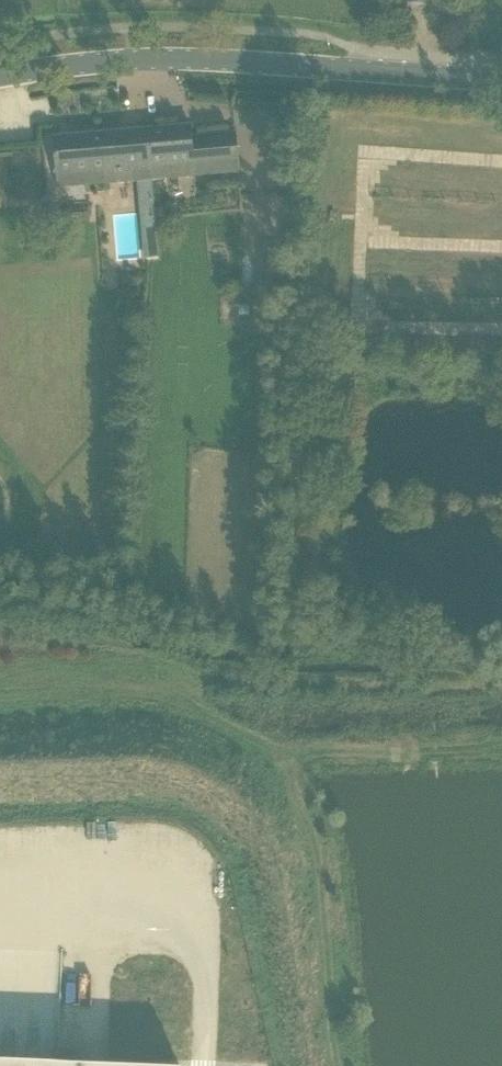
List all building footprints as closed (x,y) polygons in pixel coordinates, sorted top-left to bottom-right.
[(235,133),(192,137),(191,127),(147,131),(151,180),(152,180),(239,172),(235,133)] [(119,183),(137,182),(151,180),(147,131),(53,139),(57,178),(118,173),(119,183)] [(267,327),(266,347),(279,348),(280,327),(267,327)]
